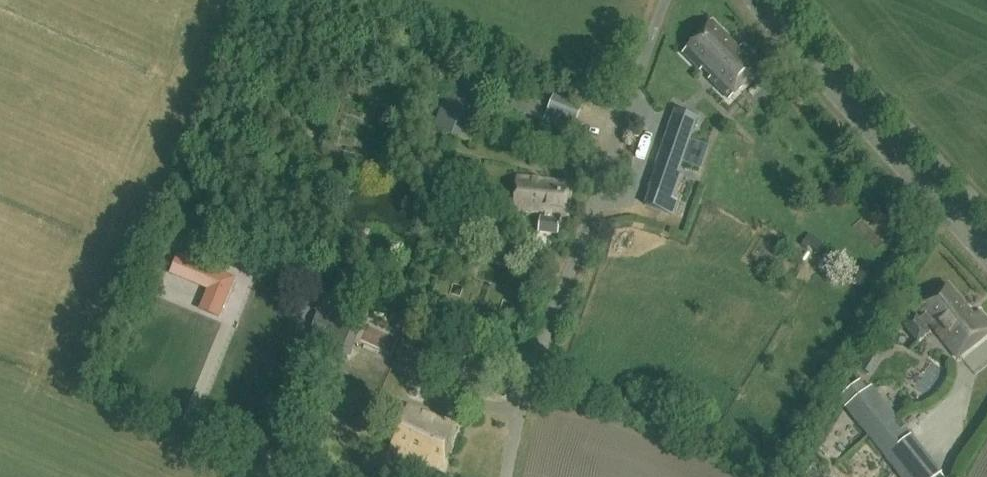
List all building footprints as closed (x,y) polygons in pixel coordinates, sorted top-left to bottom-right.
[(742,45),(739,49),(712,23),(683,53),(700,70),(703,68),(711,77),(709,79),(729,99),(763,66),(742,45)] [(494,86),(455,71),(432,129),(471,145),(494,86)] [(501,101),(544,120),(551,104),(508,84),(501,101)] [(548,125),(576,136),(584,117),(555,106),(548,125)] [(699,117),(677,111),(651,189),(675,198),(699,117)] [(574,182),(519,175),(515,206),(570,213),(574,182)] [(565,238),(566,227),(542,226),(542,238),(565,238)] [(861,269),(854,283),(866,290),(873,275),(861,269)] [(906,326),(919,342),(933,332),(955,360),(986,334),(986,322),(978,311),(971,317),(946,286),(915,310),(919,316),(920,315),(919,316),(906,326)] [(325,291),(320,301),(337,310),(342,300),(325,291)] [(340,321),(339,356),(362,356),(362,321),(340,321)] [(370,342),(377,344),(373,355),(393,362),(404,333),(376,323),(370,342)] [(955,384),(946,361),(913,375),(923,398),(955,384)] [(872,386),(845,409),(900,476),(940,476),(939,476),(942,473),(872,386)] [(424,412),(409,406),(391,449),(442,470),(459,428),(423,414),(424,412)]
